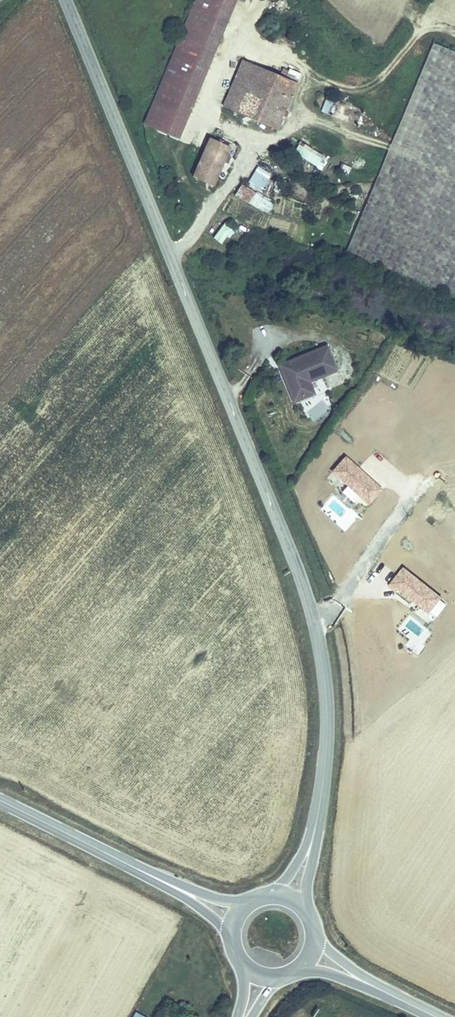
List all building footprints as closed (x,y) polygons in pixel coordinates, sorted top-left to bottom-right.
[(192,12),(228,26),(238,3),(246,6),(249,0),(197,0),(192,12)] [(228,26),(192,12),(178,46),(214,60),(228,26)] [(214,60),(178,46),(144,127),(157,132),(166,108),(190,118),(214,60)] [(438,49),(345,258),(454,307),(454,56),(438,49)] [(234,115),(249,121),(265,89),(280,95),(286,82),(255,69),(234,115)] [(265,89),(249,121),(278,134),(303,79),(290,74),(286,82),(280,95),(265,89)] [(326,96),(320,112),(332,116),(338,101),(326,96)] [(360,133),(367,117),(338,104),(331,120),(360,133)] [(166,108),(157,132),(180,141),(190,118),(166,108)] [(198,132),(194,145),(201,147),(205,134),(198,132)] [(190,182),(210,191),(228,154),(207,144),(190,182)] [(299,145),(294,154),(322,170),(327,161),(299,145)] [(360,156),(355,172),(362,174),(367,158),(360,156)] [(259,165),(246,182),(260,192),(273,175),(259,165)] [(239,185),(234,198),(269,214),(275,201),(239,185)] [(224,222),(213,238),(221,244),(233,228),(224,222)] [(371,339),(379,341),(382,332),(373,330),(371,339)] [(324,366),(315,345),(269,365),(283,400),(301,392),(295,378),(324,366)] [(314,422),(332,405),(319,392),(301,408),(314,422)] [(327,476),(365,510),(383,490),(345,456),(327,476)] [(389,587),(429,616),(443,597),(403,567),(389,587)] [(443,600),(432,612),(436,616),(447,603),(443,600)]
